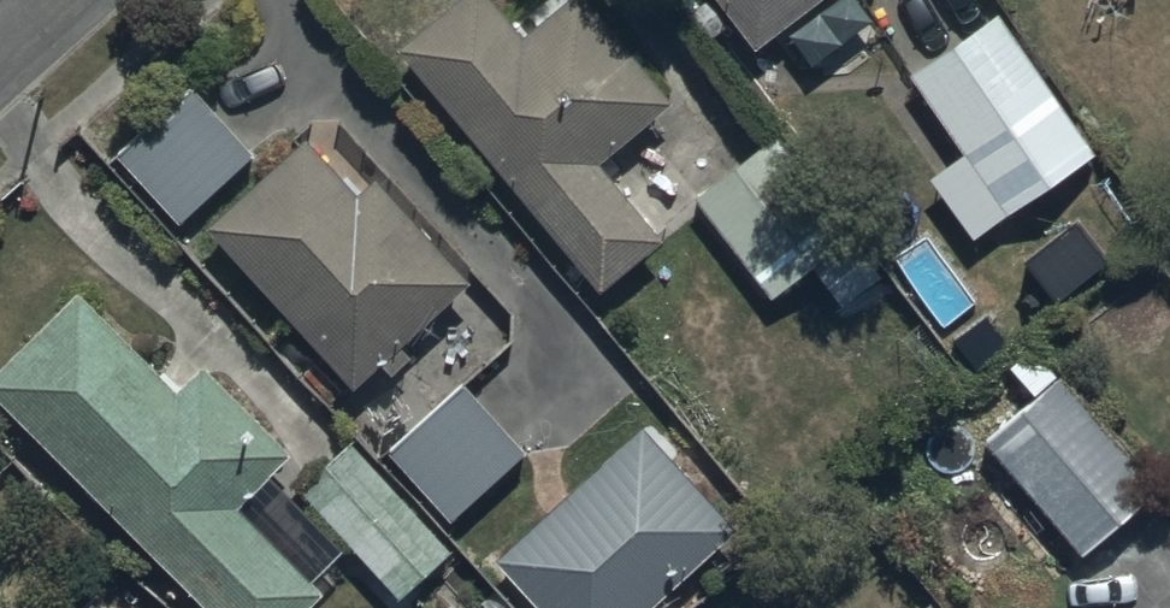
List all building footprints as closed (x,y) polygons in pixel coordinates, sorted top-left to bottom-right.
[(405,49),(606,286),(666,235),(601,160),(677,95),(596,0),(568,0),(530,32),(503,0),(463,0),(405,49)] [(789,26),(818,64),(874,22),(858,0),(725,0),(762,46),(789,26)] [(995,12),(909,73),(967,154),(933,177),(979,241),(1098,157),(995,12)] [(193,88),(121,153),(186,224),(257,159),(193,88)] [(770,135),(693,197),(775,299),(852,236),(770,135)] [(312,136),(212,225),(357,386),(477,278),(383,173),(362,192),(312,136)] [(0,370),(0,395),(213,607),(311,607),(326,593),(241,508),(294,454),(204,363),(180,388),(80,289),(0,370)] [(1075,374),(993,444),(1085,553),(1168,484),(1075,374)] [(462,383),(392,448),(455,517),(526,452),(462,383)] [(498,559),(543,607),(652,607),(740,528),(646,425),(498,559)] [(453,555),(352,444),(302,489),(403,600),(453,555)]
